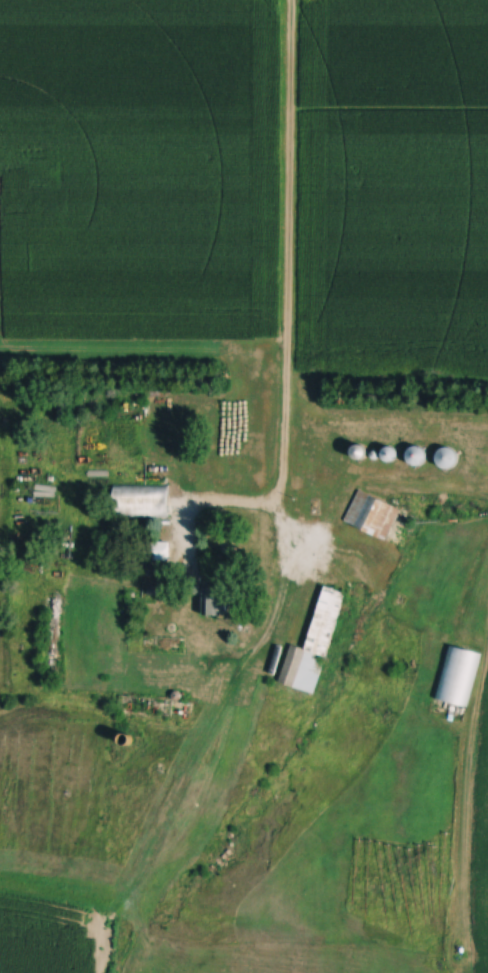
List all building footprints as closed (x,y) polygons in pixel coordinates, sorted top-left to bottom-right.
[(368,459),(368,448),(358,448),(358,459),(368,459)] [(461,457),(451,448),(439,462),(450,470),(461,457)] [(422,449),(409,453),(414,468),(427,464),(422,449)] [(115,518),(171,518),(171,485),(115,485),(115,518)] [(389,541),(402,508),(358,492),(346,524),(389,541)] [(283,685),(320,695),(345,592),(326,587),(310,650),(293,646),(283,685)] [(205,589),(205,616),(231,616),(231,589),(205,589)] [(436,700),(469,708),(482,654),(449,646),(436,700)]
